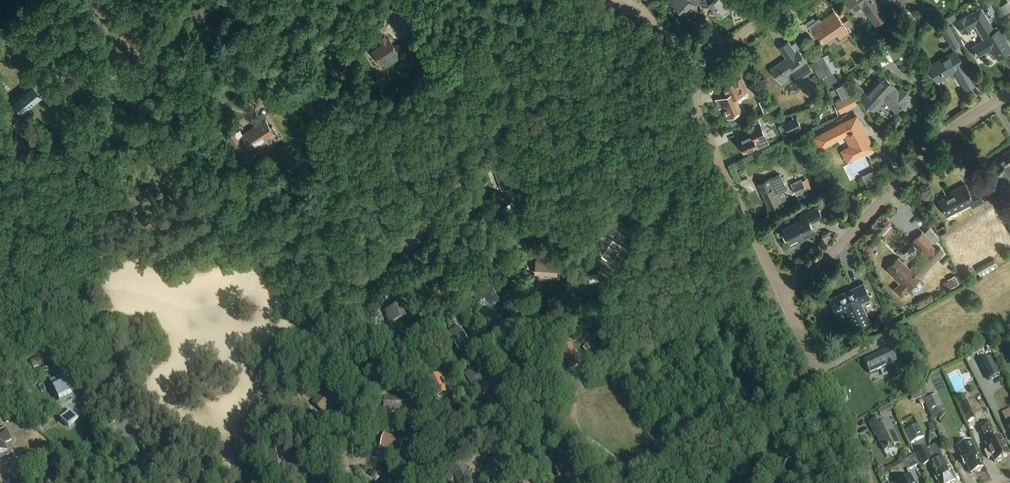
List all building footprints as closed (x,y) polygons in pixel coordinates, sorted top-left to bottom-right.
[(702,5),(702,0),(670,0),(677,7),(675,9),(681,15),(684,13),(693,4),(702,5)] [(721,14),(722,16),(730,10),(728,8),(735,4),(732,0),(702,0),(702,5),(711,5),(718,15),(721,14)] [(856,12),(863,6),(876,25),(888,17),(876,0),(847,0),(856,12)] [(984,8),(993,3),(991,0),(980,0),(984,8)] [(1000,7),(1005,15),(1009,11),(1009,3),(1008,1),(1000,7)] [(193,10),(198,24),(210,21),(205,6),(193,10)] [(1007,39),(999,26),(994,29),(981,8),(958,22),(964,32),(976,25),(985,40),(973,47),(978,56),(992,48),(998,58),(1009,51),(1009,47),(1006,40),(1007,39)] [(814,19),(808,23),(814,32),(816,31),(825,44),(838,34),(841,38),(850,32),(835,11),(822,21),(820,18),(816,21),(814,19)] [(383,21),(372,28),(377,35),(387,28),(383,21)] [(939,26),(953,50),(961,45),(947,21),(939,26)] [(907,29),(900,34),(907,43),(914,39),(907,29)] [(385,35),(379,39),(382,43),(371,50),(381,65),(398,54),(399,55),(405,50),(400,43),(396,45),(391,38),(388,40),(385,35)] [(897,39),(886,45),(893,58),(893,59),(904,54),(897,39)] [(799,81),(814,70),(799,49),(797,51),(789,41),(779,48),(787,58),(771,69),(780,81),(793,72),(799,81)] [(965,65),(956,50),(929,66),(942,87),(938,80),(955,70),(967,90),(976,85),(964,65),(965,65)] [(823,56),(817,59),(825,73),(831,69),(823,56)] [(826,75),(825,73),(817,59),(811,63),(820,78),(818,79),(821,84),(826,82),(823,77),(826,75)] [(882,75),(860,98),(873,109),(875,110),(878,106),(877,104),(883,98),(898,112),(909,100),(908,99),(912,96),(902,87),(899,91),(882,75)] [(747,93),(741,79),(723,88),(726,95),(719,99),(728,118),(729,118),(732,126),(741,121),(738,114),(742,112),(735,98),(747,93)] [(865,89),(856,82),(852,86),(861,94),(865,89)] [(12,101),(22,113),(42,97),(32,85),(12,101)] [(841,113),(858,104),(852,93),(835,102),(841,113)] [(847,162),(857,156),(874,148),(858,116),(816,137),(821,147),(846,135),(852,146),(841,151),(847,162)] [(744,152),(744,153),(757,148),(770,143),(758,117),(747,123),(751,133),(738,139),(741,147),(741,148),(742,152),(744,152)] [(247,152),(248,152),(275,135),(277,132),(274,128),(273,129),(272,127),(266,118),(238,136),(233,129),(227,134),(232,143),(238,139),(246,152),(247,152)] [(797,118),(784,123),(788,132),(801,127),(797,118)] [(995,162),(996,164),(999,169),(993,174),(997,181),(1004,176),(1009,185),(1009,165),(1009,151),(995,162)] [(495,169),(502,189),(514,185),(507,165),(495,169)] [(875,169),(865,174),(869,183),(880,179),(875,169)] [(802,179),(792,184),(801,203),(811,198),(807,190),(813,187),(807,173),(800,176),(802,179)] [(769,207),(787,199),(782,190),(787,188),(780,174),(759,183),(769,207)] [(153,184),(144,190),(152,202),(164,194),(154,178),(151,181),(153,184)] [(966,185),(952,192),(953,194),(940,200),(948,215),(971,203),(973,207),(984,202),(979,192),(972,195),(966,185)] [(798,239),(798,238),(814,230),(811,223),(823,217),(818,208),(801,216),(802,220),(784,229),(791,243),(798,239)] [(898,257),(887,269),(900,282),(894,289),(902,296),(908,290),(909,290),(945,252),(923,232),(913,243),(926,255),(912,269),(898,257)] [(995,259),(977,268),(981,275),(999,266),(995,259)] [(535,260),(535,274),(558,275),(559,261),(535,260)] [(584,276),(586,283),(600,280),(598,273),(584,276)] [(955,275),(949,278),(953,286),(959,283),(955,275)] [(489,280),(474,291),(479,297),(486,292),(492,301),(500,295),(493,287),(494,286),(489,280)] [(865,283),(831,299),(838,313),(847,309),(853,322),(868,315),(862,302),(871,298),(865,283)] [(404,305),(387,312),(391,323),(408,317),(404,305)] [(470,345),(458,326),(447,334),(459,352),(470,345)] [(562,351),(571,370),(581,366),(572,347),(562,351)] [(882,352),(883,353),(864,361),(870,374),(887,367),(893,382),(903,377),(896,362),(897,362),(891,348),(882,352)] [(989,381),(1000,375),(991,358),(980,363),(989,381)] [(483,372),(480,367),(468,376),(476,388),(486,382),(481,373),(483,372)] [(441,374),(425,382),(426,385),(434,401),(450,393),(441,374)] [(50,381),(60,403),(73,397),(62,375),(50,381)] [(323,391),(312,404),(323,414),(334,401),(323,391)] [(923,402),(932,420),(946,413),(937,395),(923,402)] [(402,411),(402,407),(403,398),(384,397),(384,411),(402,411)] [(975,419),(966,401),(958,405),(967,423),(975,419)] [(892,403),(880,410),(882,413),(894,407),(892,403)] [(70,411),(61,420),(69,428),(78,419),(70,411)] [(876,437),(878,437),(884,451),(899,444),(889,423),(884,425),(881,418),(870,424),(876,437)] [(904,431),(910,444),(924,437),(918,425),(904,431)] [(981,430),(986,439),(994,435),(989,426),(981,430)] [(7,451),(3,443),(11,439),(6,429),(0,432),(0,454),(7,451)] [(401,455),(405,443),(386,437),(382,449),(401,455)] [(996,463),(1009,456),(1001,437),(986,444),(989,451),(985,453),(988,460),(993,458),(996,463)] [(958,446),(964,458),(961,459),(964,466),(967,465),(971,475),(983,469),(969,441),(958,446)] [(947,482),(955,482),(956,482),(944,458),(943,459),(937,445),(931,448),(931,449),(947,482)] [(268,450),(272,468),(284,465),(282,459),(284,458),(281,447),(268,450)] [(931,449),(927,450),(926,448),(917,452),(924,467),(930,464),(939,482),(947,482),(931,449)] [(471,451),(464,455),(467,461),(474,457),(471,451)] [(902,461),(907,471),(920,465),(915,455),(902,461)] [(571,458),(555,466),(561,478),(577,469),(571,458)] [(456,475),(460,482),(471,482),(465,471),(456,475)]
